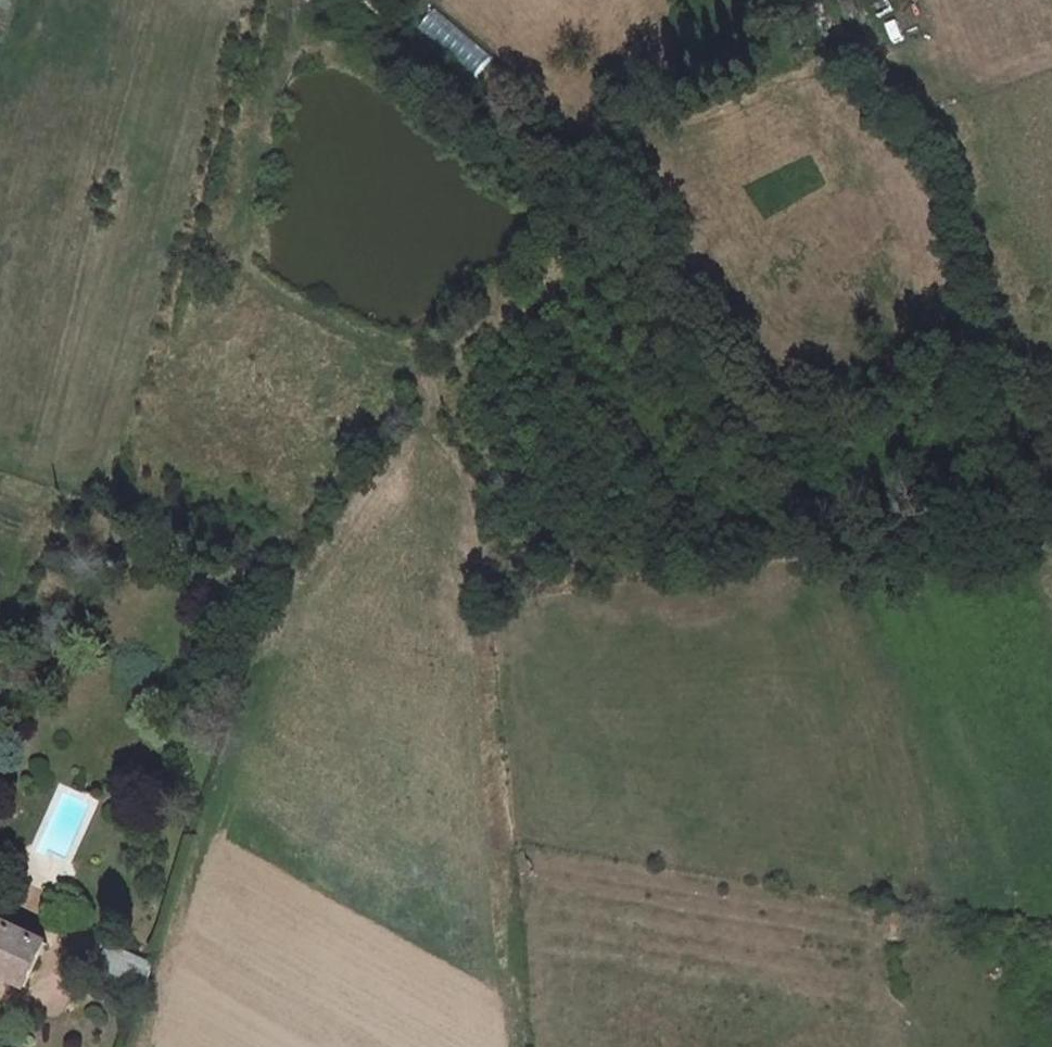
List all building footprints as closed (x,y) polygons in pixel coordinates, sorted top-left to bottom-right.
[(24,995),(43,948),(0,928),(0,984),(24,995)] [(149,971),(103,952),(95,971),(142,993),(149,971)]
